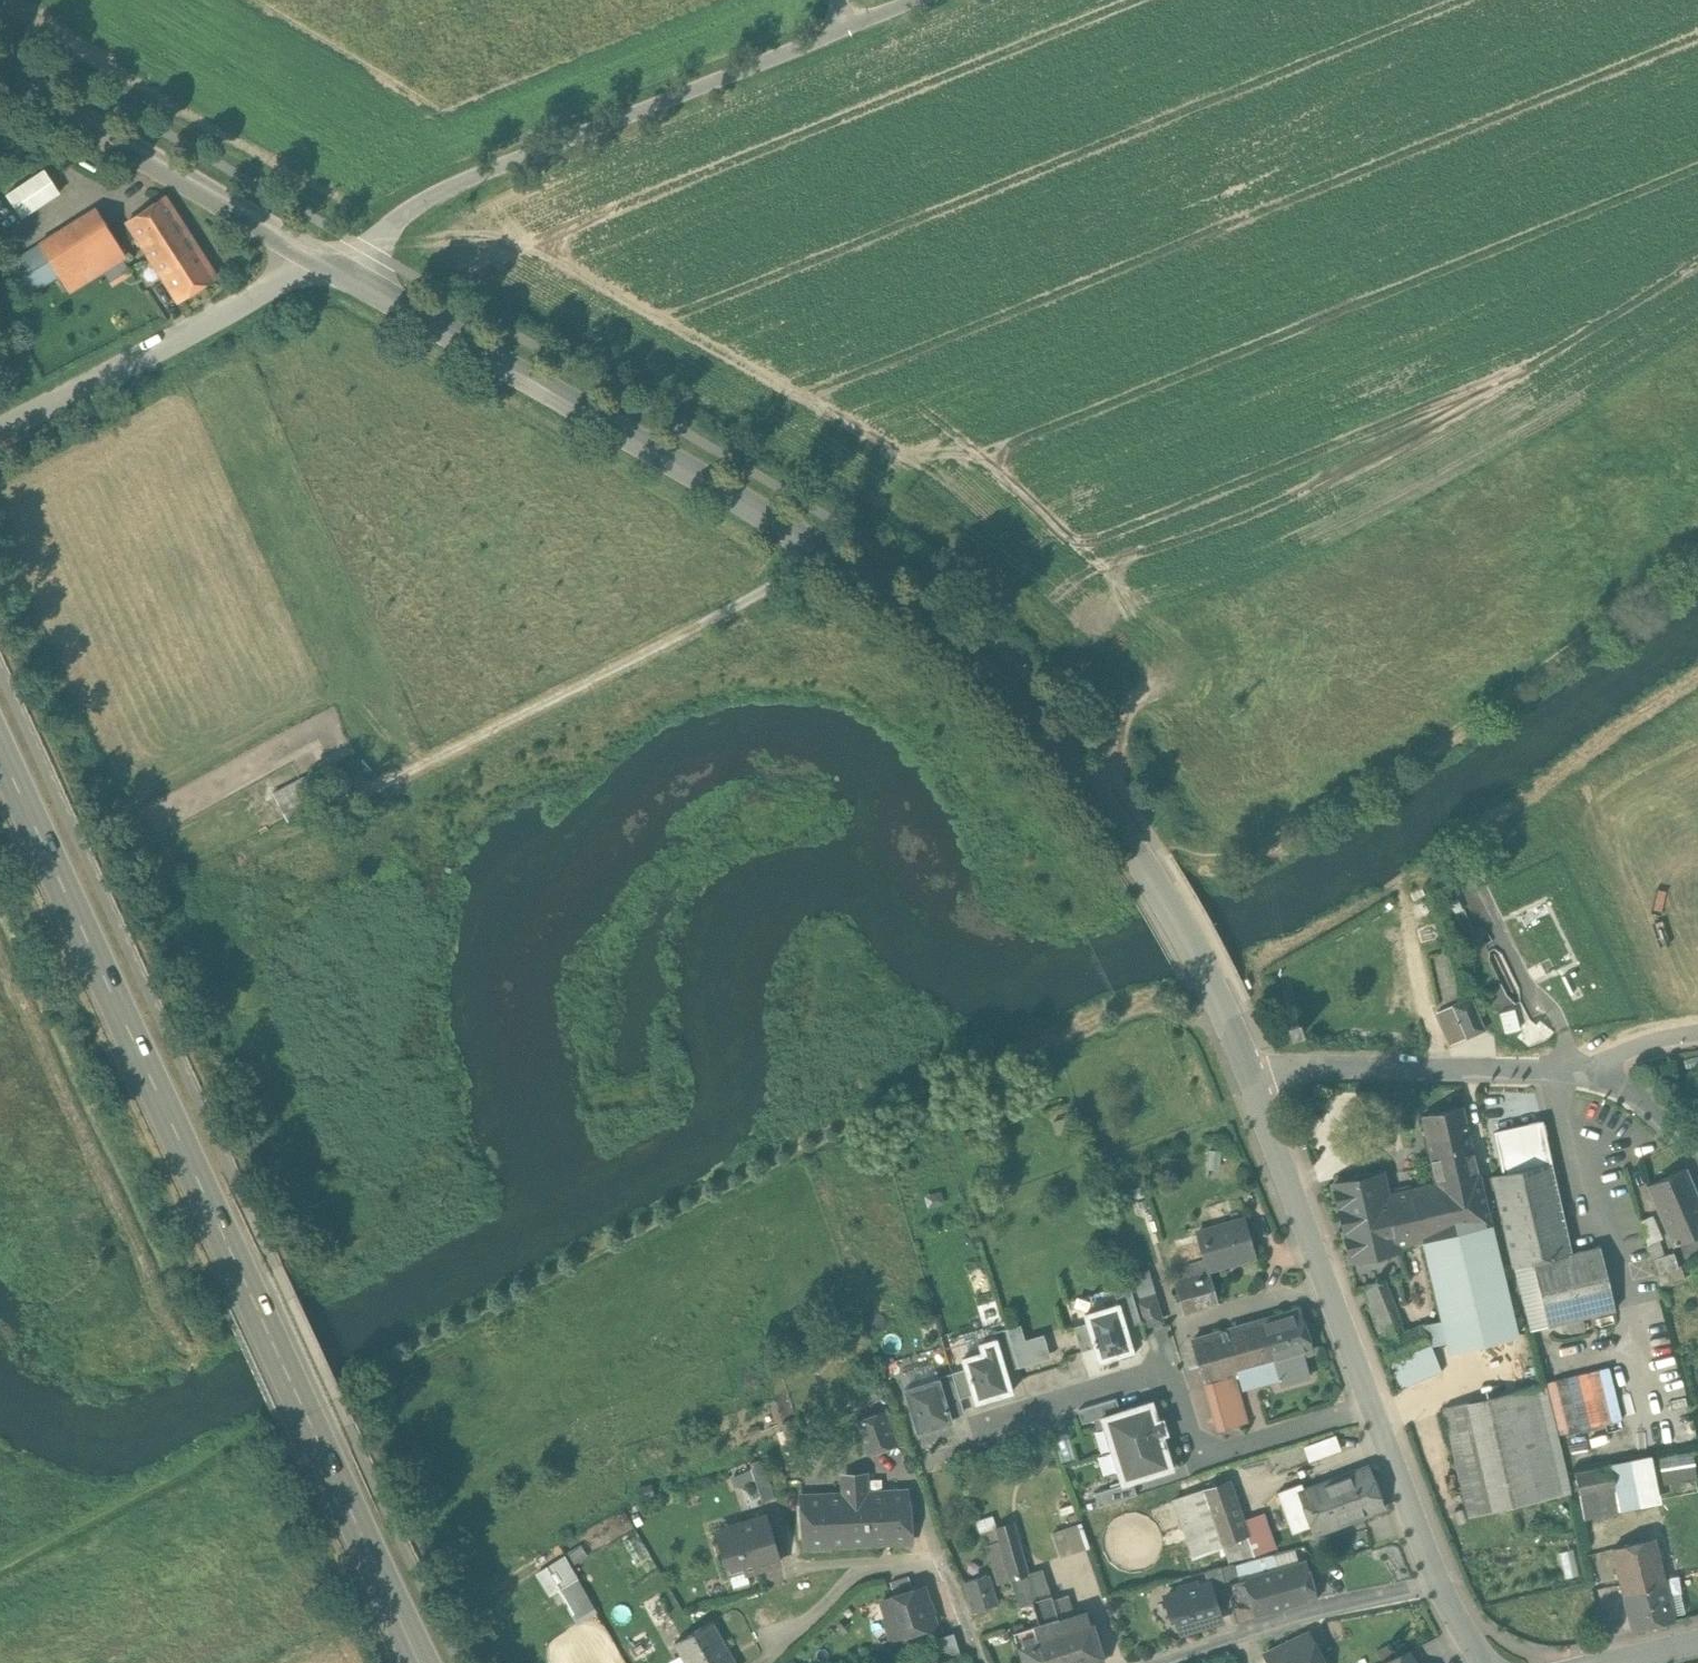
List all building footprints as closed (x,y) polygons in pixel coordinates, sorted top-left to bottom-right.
[(45,169),(7,195),(22,217),(60,192),(45,169)] [(216,276),(165,197),(128,221),(179,300),(216,276)] [(97,208),(40,244),(42,247),(57,269),(57,270),(70,291),(127,256),(97,208)] [(42,247),(5,271),(19,293),(57,270),(57,269),(42,247)] [(332,778),(280,806),(288,820),(340,794),(332,778)] [(1476,994),(1442,1009),(1457,1042),(1484,1029),(1476,1010),(1481,1007),(1476,994)] [(1513,1006),(1500,1010),(1507,1031),(1520,1027),(1513,1006)] [(1457,1042),(1442,1009),(1435,1012),(1449,1045),(1457,1042)] [(1293,1024),(1287,1026),(1291,1038),(1303,1034),(1299,1021),(1293,1024)] [(1657,1071),(1649,1081),(1657,1088),(1666,1078),(1657,1071)] [(1463,1107),(1421,1116),(1429,1149),(1471,1140),(1463,1107)] [(1471,1140),(1429,1149),(1437,1183),(1479,1173),(1471,1140)] [(1550,1162),(1493,1175),(1514,1267),(1515,1267),(1570,1254),(1550,1162)] [(1648,1185),(1675,1246),(1697,1236),(1697,1197),(1686,1169),(1648,1185)] [(1381,1173),(1334,1184),(1351,1260),(1399,1249),(1398,1248),(1386,1194),(1381,1173)] [(1437,1183),(1386,1194),(1398,1248),(1425,1242),(1490,1226),(1491,1226),(1479,1173),(1437,1183)] [(1653,1216),(1642,1220),(1648,1244),(1659,1240),(1663,1238),(1653,1216)] [(1244,1219),(1197,1232),(1205,1259),(1208,1269),(1208,1270),(1255,1256),(1244,1219)] [(1490,1226),(1425,1242),(1451,1351),(1517,1335),(1490,1226)] [(1659,1240),(1648,1244),(1653,1260),(1664,1256),(1659,1240)] [(1570,1254),(1515,1267),(1531,1330),(1566,1322),(1583,1318),(1615,1310),(1600,1247),(1570,1254)] [(1664,1256),(1653,1260),(1657,1274),(1680,1267),(1675,1253),(1664,1256)] [(1205,1259),(1189,1264),(1191,1274),(1208,1269),(1205,1259)] [(1680,1267),(1657,1274),(1661,1288),(1684,1280),(1680,1267)] [(1153,1268),(1137,1271),(1145,1322),(1161,1320),(1153,1268)] [(1191,1274),(1174,1279),(1184,1313),(1217,1304),(1208,1270),(1208,1269),(1191,1274)] [(1405,1332),(1384,1279),(1362,1287),(1383,1341),(1405,1332)] [(1130,1284),(1114,1289),(1118,1304),(1119,1304),(1126,1326),(1128,1326),(1141,1322),(1130,1284)] [(1118,1304),(1085,1314),(1087,1322),(1095,1347),(1099,1361),(1116,1356),(1117,1359),(1136,1353),(1128,1326),(1126,1326),(1119,1304),(1118,1304)] [(1299,1310),(1192,1341),(1203,1382),(1235,1373),(1242,1371),(1276,1362),(1282,1384),(1309,1376),(1302,1354),(1312,1351),(1299,1310)] [(1583,1318),(1566,1322),(1569,1334),(1586,1330),(1583,1318)] [(1087,1322),(1074,1326),(1082,1351),(1095,1347),(1087,1322)] [(1020,1324),(1007,1328),(1018,1367),(1051,1357),(1044,1333),(1025,1339),(1020,1324)] [(1383,1341),(1382,1341),(1391,1365),(1432,1348),(1423,1325),(1405,1332),(1383,1341)] [(1018,1367),(1007,1328),(994,1332),(996,1339),(1005,1371),(1018,1367)] [(996,1339),(980,1343),(982,1352),(962,1358),(965,1368),(973,1394),(976,1403),(1012,1392),(1005,1371),(996,1339)] [(1561,1433),(1623,1418),(1610,1364),(1548,1380),(1561,1433)] [(965,1368),(952,1372),(960,1398),(973,1394),(965,1368)] [(952,1372),(938,1377),(939,1379),(950,1415),(964,1411),(960,1398),(952,1372)] [(1235,1373),(1203,1382),(1217,1431),(1249,1422),(1235,1373)] [(939,1379),(905,1389),(918,1432),(952,1421),(950,1415),(939,1379)] [(1570,1493),(1545,1384),(1532,1388),(1557,1496),(1570,1493)] [(1532,1388),(1443,1408),(1468,1517),(1557,1496),(1532,1388)] [(1116,1398),(1078,1410),(1082,1423),(1101,1417),(1120,1411),(1116,1398)] [(1120,1411),(1101,1417),(1122,1485),(1133,1482),(1173,1469),(1162,1435),(1167,1433),(1163,1420),(1158,1421),(1152,1401),(1120,1411)] [(883,1411),(856,1421),(869,1454),(896,1444),(883,1411)] [(807,1448),(797,1419),(784,1423),(793,1450),(792,1450),(793,1453),(807,1448)] [(1303,1447),(1309,1462),(1341,1450),(1335,1435),(1303,1447)] [(1691,1453),(1678,1455),(1680,1470),(1662,1472),(1664,1485),(1695,1480),(1691,1453)] [(777,1455),(769,1457),(777,1487),(786,1485),(777,1455)] [(1660,1458),(1662,1472),(1680,1470),(1678,1455),(1660,1458)] [(764,1458),(751,1464),(759,1494),(773,1490),(764,1458)] [(1369,1466),(1333,1480),(1348,1522),(1384,1509),(1369,1466)] [(1612,1468),(1577,1475),(1580,1496),(1616,1490),(1612,1468)] [(865,1474),(844,1475),(845,1494),(830,1495),(833,1546),(886,1543),(883,1492),(866,1493),(865,1474)] [(1348,1522),(1333,1480),(1304,1490),(1303,1491),(1315,1525),(1318,1533),(1348,1522)] [(1243,1520),(1229,1481),(1203,1490),(1222,1544),(1248,1535),(1243,1520)] [(1122,1485),(1095,1493),(1099,1506),(1137,1494),(1133,1482),(1122,1485)] [(1302,1483),(1278,1492),(1292,1533),(1315,1525),(1303,1491),(1304,1490),(1302,1483)] [(1203,1490),(1174,1500),(1193,1554),(1222,1544),(1203,1490)] [(1616,1490),(1580,1496),(1585,1519),(1620,1513),(1616,1490)] [(907,1491),(883,1492),(886,1543),(911,1542),(907,1491)] [(830,1495),(802,1496),(805,1547),(833,1546),(830,1495)] [(1264,1513),(1243,1520),(1248,1535),(1255,1555),(1276,1548),(1264,1513)] [(767,1517),(716,1532),(729,1576),(780,1561),(767,1517)] [(1058,1553),(1089,1547),(1084,1522),(1053,1528),(1058,1553)] [(1021,1551),(1013,1524),(996,1529),(1003,1556),(1010,1579),(1028,1573),(1021,1551)] [(1248,1535),(1222,1544),(1229,1561),(1255,1555),(1248,1535)] [(1654,1538),(1612,1548),(1623,1595),(1665,1584),(1654,1538)] [(565,1556),(536,1572),(550,1596),(557,1591),(574,1620),(595,1608),(565,1556)] [(1288,1565),(1299,1604),(1317,1599),(1306,1560),(1288,1565)] [(1234,1563),(1221,1567),(1227,1590),(1240,1585),(1234,1563)] [(1299,1604),(1288,1565),(1270,1571),(1281,1609),(1299,1604)] [(1221,1567),(1205,1571),(1208,1583),(1210,1583),(1218,1609),(1232,1605),(1232,1604),(1227,1590),(1221,1567)] [(1028,1573),(1010,1579),(1020,1606),(1034,1602),(1047,1598),(1047,1597),(1038,1570),(1028,1573)] [(1270,1571),(1244,1578),(1246,1584),(1250,1599),(1255,1617),(1281,1609),(1270,1571)] [(986,1576),(964,1583),(975,1612),(996,1605),(986,1576)] [(1208,1583),(1165,1597),(1171,1616),(1176,1618),(1180,1632),(1221,1620),(1218,1609),(1210,1583),(1208,1583)] [(1250,1599),(1246,1584),(1240,1585),(1227,1590),(1232,1604),(1250,1599)] [(1665,1584),(1623,1595),(1632,1631),(1674,1620),(1665,1584)] [(922,1587),(883,1599),(889,1618),(887,1619),(893,1638),(911,1632),(934,1625),(922,1587)] [(643,1604),(655,1627),(674,1617),(661,1594),(643,1604)] [(1051,1596),(1047,1597),(1047,1598),(1034,1602),(1040,1624),(1043,1634),(1060,1628),(1051,1596)] [(1042,1654),(1095,1638),(1087,1613),(1067,1619),(1068,1626),(1043,1634),(1036,1636),(1042,1654)] [(675,1642),(687,1662),(735,1662),(711,1622),(675,1642)] [(1025,1630),(1023,1624),(1015,1627),(1017,1632),(1014,1633),(1024,1662),(1045,1662),(1042,1654),(1036,1636),(1043,1634),(1040,1624),(1025,1630)] [(911,1632),(893,1638),(882,1641),(886,1655),(915,1645),(911,1632)] [(954,1633),(929,1641),(936,1662),(952,1657),(953,1658),(961,1655),(954,1633)] [(1266,1656),(1269,1662),(1323,1662),(1310,1634),(1266,1656)] [(1042,1654),(1045,1662),(1099,1662),(1103,1662),(1095,1638),(1042,1654)] [(1384,1662),(1415,1662),(1408,1651),(1384,1662)]
